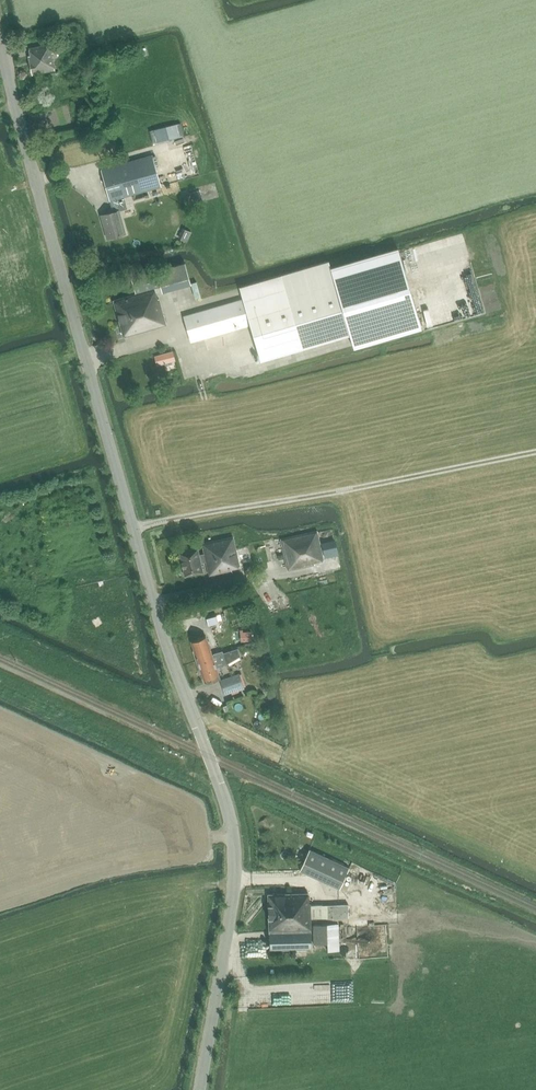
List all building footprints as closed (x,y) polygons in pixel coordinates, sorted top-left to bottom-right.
[(54,43),(27,48),(32,75),(55,70),(52,53),(56,52),(54,43)] [(101,215),(107,239),(126,233),(120,211),(127,209),(124,197),(161,186),(153,155),(101,170),(110,201),(113,212),(101,215)] [(335,283),(350,335),(354,348),(421,328),(399,250),(331,270),(335,283)] [(191,342),(250,325),(261,361),(350,335),(335,283),(331,270),(329,261),(239,287),(242,298),(183,315),(191,342)] [(131,278),(136,294),(113,300),(124,337),(166,324),(159,298),(157,298),(154,288),(161,286),(162,292),(191,283),(185,262),(131,278)] [(195,299),(201,297),(196,282),(191,284),(195,299)] [(164,354),(166,363),(175,360),(173,351),(164,354)] [(280,538),(288,571),(314,564),(314,562),(323,560),(317,530),(280,538)] [(201,562),(207,561),(210,574),(231,570),(231,569),(240,567),(233,537),(202,544),(205,553),(200,554),(198,549),(179,553),(185,576),(203,571),(201,562)] [(206,618),(208,626),(219,623),(216,615),(206,618)] [(243,640),(252,640),(251,630),(242,631),(243,640)] [(191,640),(198,662),(213,657),(213,658),(224,654),(223,651),(222,651),(212,654),(206,635),(191,640)] [(205,682),(220,678),(217,667),(227,664),(240,655),(238,647),(223,651),(224,654),(213,658),(213,657),(198,662),(205,682)] [(220,681),(225,695),(246,687),(241,674),(240,675),(239,674),(220,681)] [(258,721),(257,729),(264,730),(266,722),(258,721)] [(349,868),(309,849),(300,870),(340,888),(349,868)] [(308,894),(308,893),(268,894),(269,931),(270,950),(312,948),(311,930),(312,930),(311,919),(349,917),(348,904),(322,905),(311,905),(311,903),(309,903),(308,894)] [(339,951),(339,924),(327,924),(313,925),(314,944),(327,943),(328,951),(339,951)] [(236,945),(236,956),(248,956),(248,945),(236,945)] [(349,999),(350,984),(317,983),(317,998),(349,999)]
